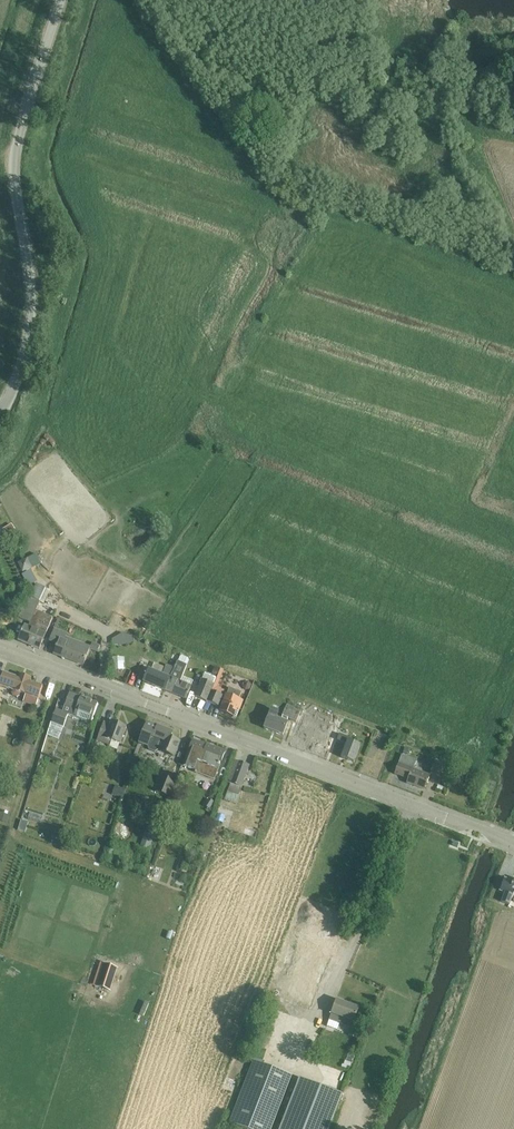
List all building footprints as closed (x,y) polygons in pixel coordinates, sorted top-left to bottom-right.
[(12,525),(0,532),(5,540),(17,533),(12,525)] [(30,572),(22,576),(27,586),(36,581),(30,572)] [(29,597),(19,618),(30,623),(29,626),(25,625),(19,640),(19,641),(39,650),(40,649),(52,618),(36,611),(40,603),(47,589),(35,584),(29,597)] [(57,644),(53,654),(84,665),(90,650),(90,648),(64,638),(66,634),(54,629),(50,641),(57,644)] [(134,635),(116,634),(115,641),(133,642),(134,635)] [(94,643),(92,650),(97,652),(100,645),(94,643)] [(128,669),(128,655),(114,656),(114,669),(128,669)] [(170,678),(165,690),(186,699),(192,686),(181,681),(187,666),(187,665),(189,661),(188,659),(182,656),(180,657),(178,662),(177,661),(174,668),(170,678)] [(149,669),(144,682),(165,690),(170,678),(174,668),(165,664),(164,667),(161,674),(152,669),(149,669)] [(30,682),(31,679),(20,675),(19,678),(3,673),(2,678),(0,678),(0,686),(12,691),(11,693),(13,696),(17,697),(19,696),(20,693),(38,700),(43,687),(30,682)] [(207,700),(211,689),(213,684),(201,679),(195,695),(207,700)] [(245,690),(250,690),(252,685),(249,681),(244,682),(242,687),(245,690)] [(50,685),(46,698),(53,700),(57,687),(50,685)] [(227,694),(220,711),(232,716),(235,717),(239,708),(242,700),(238,698),(241,693),(229,688),(227,694)] [(211,689),(207,700),(218,705),(222,694),(211,689)] [(56,710),(51,722),(64,727),(68,715),(91,724),(93,717),(98,704),(81,698),(69,693),(65,706),(62,712),(56,710)] [(287,705),(282,717),(296,723),(296,722),(301,711),(294,708),(295,708),(287,705)] [(272,708),(265,727),(283,734),(287,722),(276,717),(279,710),(272,708)] [(37,710),(29,716),(35,722),(42,715),(37,710)] [(303,711),(294,735),(325,747),(334,723),(303,711)] [(0,724),(0,733),(8,735),(14,716),(3,713),(0,724)] [(110,725),(104,723),(97,740),(110,745),(112,741),(120,744),(126,728),(111,722),(110,725)] [(173,733),(147,723),(139,743),(148,746),(149,750),(155,753),(158,750),(174,757),(180,742),(170,738),(173,733)] [(339,735),(337,740),(346,744),(340,757),(354,763),(361,746),(351,742),(352,740),(339,735)] [(407,736),(403,746),(414,750),(418,740),(407,736)] [(187,757),(183,766),(196,771),(195,773),(214,780),(218,770),(220,764),(225,752),(207,746),(193,741),(187,757)] [(430,775),(413,769),(416,761),(402,755),(395,773),(408,778),(407,783),(424,790),(430,775)] [(430,772),(429,773),(439,777),(444,764),(442,763),(434,760),(431,769),(430,772)] [(232,784),(230,783),(225,799),(236,803),(241,790),(243,790),(251,765),(236,761),(230,782),(233,783),(232,784)] [(459,771),(457,778),(463,780),(465,774),(459,771)] [(177,778),(163,773),(155,792),(169,797),(177,778)] [(114,787),(111,795),(119,798),(122,790),(114,787)] [(213,803),(207,800),(204,805),(209,809),(213,803)] [(0,813),(0,820),(6,822),(9,816),(0,813)] [(217,814),(213,827),(221,829),(225,816),(217,814)] [(21,820),(18,830),(25,832),(28,822),(21,820)] [(146,829),(141,846),(149,849),(155,832),(146,829)] [(249,829),(247,836),(255,839),(258,832),(249,829)] [(109,847),(105,859),(113,861),(116,849),(109,847)] [(179,884),(182,873),(176,872),(173,882),(179,884)] [(500,890),(504,892),(500,902),(508,905),(510,901),(513,902),(513,879),(513,881),(505,878),(500,890)] [(171,930),(168,938),(173,940),(176,932),(171,930)] [(110,990),(117,968),(105,964),(98,986),(110,990)] [(329,1020),(352,1029),(359,1009),(337,1000),(329,1020)] [(361,1026),(354,1023),(349,1036),(356,1039),(361,1026)] [(253,1062),(229,1124),(244,1128),(272,1128),(292,1076),(253,1062)] [(300,1079),(281,1128),(329,1128),(342,1095),(300,1079)] [(235,1090),(237,1084),(228,1081),(226,1087),(235,1090)]
